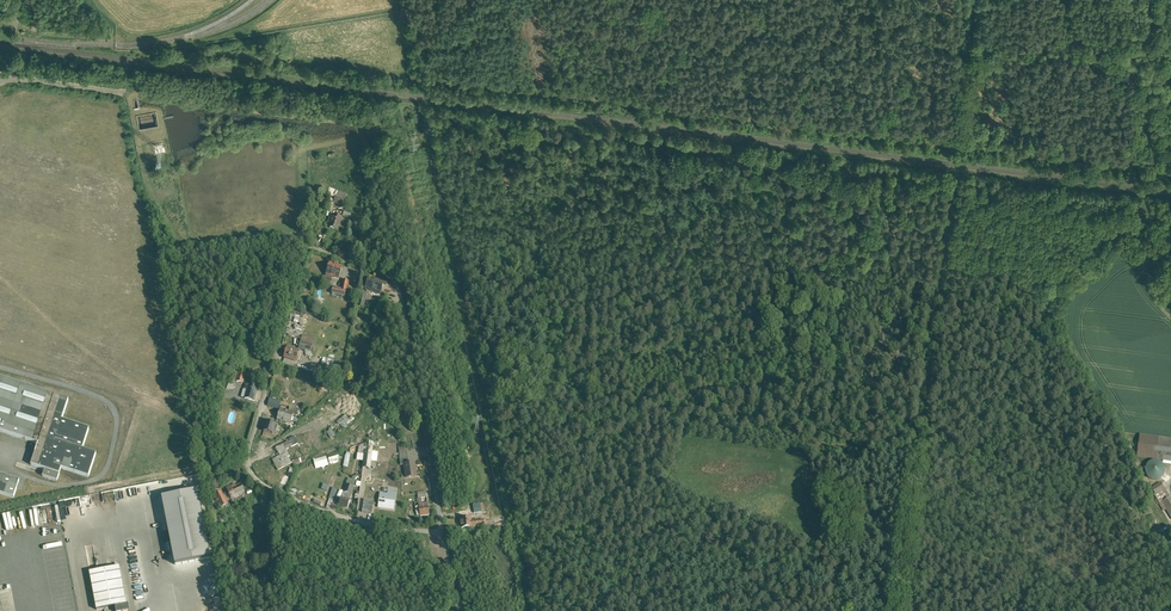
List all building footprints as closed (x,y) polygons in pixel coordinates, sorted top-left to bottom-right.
[(392,82),(388,81),(388,84),(387,84),(386,89),(397,90),(397,85),(391,84),(392,82)] [(343,200),(332,196),(331,201),(342,205),(343,200)] [(342,218),(334,215),(333,220),(330,219),(329,222),(332,223),(330,228),(338,230),(342,218)] [(342,267),(330,263),(327,273),(339,277),(342,267)] [(343,279),(341,288),(334,286),(332,293),(345,296),(348,280),(343,279)] [(383,283),(370,279),(366,289),(376,292),(376,290),(380,292),(383,283)] [(367,291),(360,290),(359,295),(360,295),(358,306),(364,307),(367,291)] [(312,344),(298,340),(296,348),(304,350),(304,353),(310,355),(310,352),(312,344)] [(298,351),(287,348),(284,358),(295,361),(298,351)] [(339,362),(323,358),(320,372),(336,377),(339,362)] [(0,377),(0,431),(38,444),(31,465),(45,469),(60,474),(61,468),(89,477),(96,453),(83,449),(90,429),(62,420),(69,399),(0,377)] [(273,393),(279,395),(282,386),(276,384),(273,393)] [(257,387),(246,385),(244,393),(246,393),(245,399),(254,401),(257,387)] [(281,401),(270,398),(268,406),(279,409),(281,401)] [(293,412),(280,409),(277,419),(291,423),(294,413),(293,412)] [(345,415),(336,422),(342,429),(350,422),(345,415)] [(276,424),(267,421),(265,426),(266,426),(265,431),(264,431),(273,434),(276,424)] [(332,429),(327,433),(331,438),(336,434),(332,429)] [(1160,438),(1141,435),(1138,455),(1157,458),(1160,438)] [(1160,438),(1157,458),(1170,460),(1170,439),(1160,438)] [(284,444),(276,448),(280,456),(273,460),(278,470),(291,463),(285,450),(286,449),(284,444)] [(399,451),(400,459),(408,458),(407,450),(399,451)] [(378,453),(365,451),(363,467),(370,468),(372,453),(378,453)] [(325,456),(313,459),(316,469),(328,466),(325,456)] [(409,463),(404,464),(406,477),(417,476),(415,462),(409,463)] [(60,474),(45,469),(43,476),(57,481),(60,474)] [(0,473),(0,493),(14,498),(20,480),(0,473)] [(303,473),(299,487),(306,489),(311,475),(303,473)] [(291,477),(284,474),(281,483),(288,486),(291,477)] [(217,480),(208,484),(211,491),(220,487),(217,480)] [(355,483),(348,481),(344,493),(352,496),(355,487),(354,487),(355,483)] [(1170,497),(1162,482),(1152,488),(1156,494),(1155,494),(1160,503),(1162,502),(1170,497)] [(240,485),(235,488),(235,486),(227,489),(232,499),(244,493),(240,485)] [(394,490),(389,489),(388,495),(381,494),(379,504),(382,504),(381,507),(391,509),(391,506),(394,506),(395,495),(393,495),(394,490)] [(222,492),(215,496),(222,508),(229,505),(222,492)] [(1170,497),(1162,502),(1170,516),(1170,498),(1170,497)] [(350,501),(341,498),(339,505),(347,508),(350,501)] [(164,506),(175,565),(209,558),(198,500),(164,506)] [(374,501),(368,500),(367,504),(363,504),(362,512),(372,514),(374,501)] [(422,504),(419,504),(420,516),(429,515),(428,503),(422,504)] [(470,518),(459,519),(460,528),(485,526),(484,519),(478,520),(478,518),(471,519),(470,518)] [(119,567),(89,573),(97,610),(115,607),(126,605),(119,567)]
